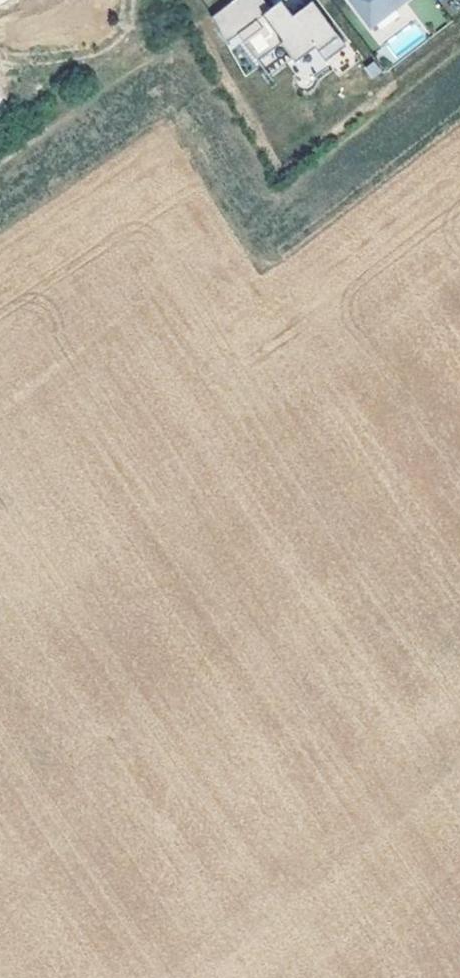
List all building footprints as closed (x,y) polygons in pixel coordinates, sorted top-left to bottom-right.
[(211,17),(225,43),(256,20),(261,26),(241,40),(256,60),(280,43),(293,61),(314,46),(324,60),(345,45),(313,2),(293,17),(280,0),(279,0),(269,8),(263,0),(233,0),(211,17)] [(369,25),(402,0),(350,0),(369,25)]
